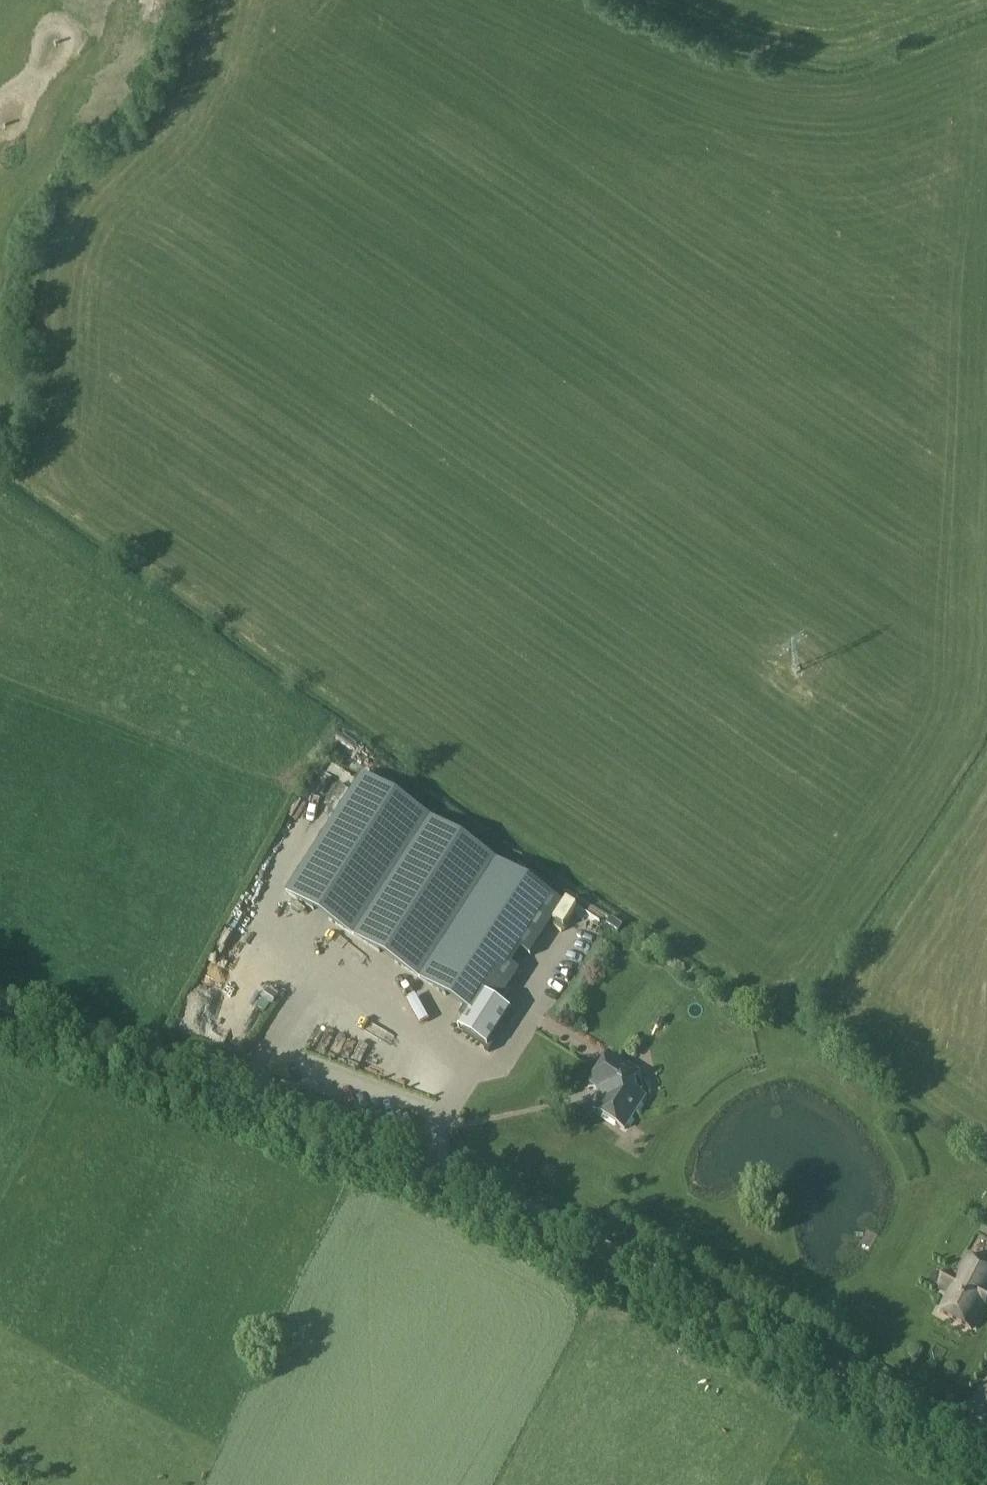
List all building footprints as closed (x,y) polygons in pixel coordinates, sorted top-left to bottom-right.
[(570,886),(561,901),(361,775),(285,895),(485,1021),(529,953),(566,975),(607,908),(570,886)] [(615,939),(622,928),(609,919),(601,930),(615,939)] [(625,1130),(646,1098),(639,1093),(638,1081),(642,1074),(610,1054),(591,1084),(598,1089),(601,1102),(595,1110),(625,1130)] [(581,1082),(573,1097),(586,1105),(595,1090),(581,1082)] [(945,1299),(938,1310),(976,1331),(986,1311),(986,1267),(968,1256),(956,1277),(950,1273),(938,1294),(945,1299)]
